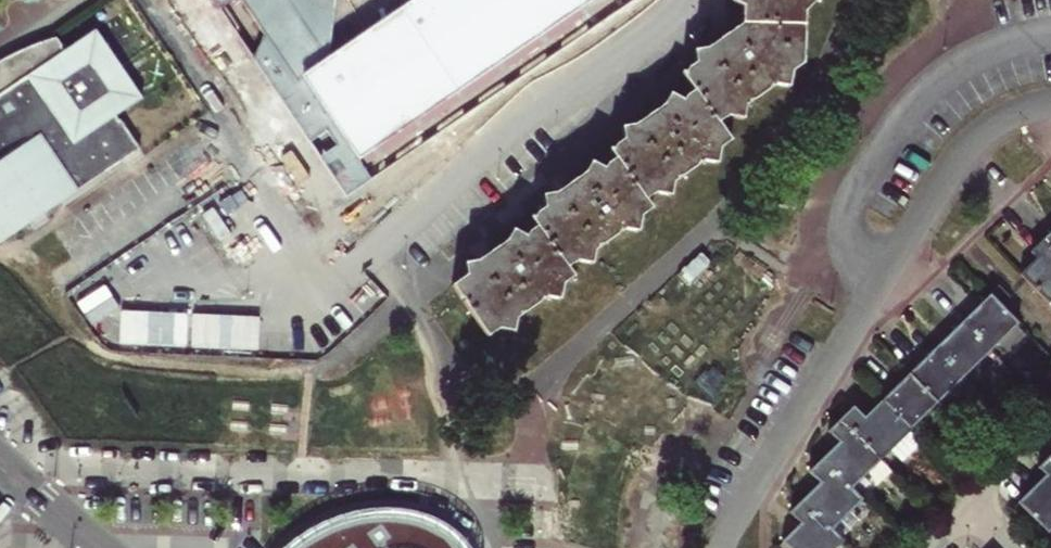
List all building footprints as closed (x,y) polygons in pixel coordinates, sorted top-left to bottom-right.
[(438,0),(339,0),(281,52),(326,102),(344,87),(363,108),(327,139),(365,181),(401,149),(409,158),(485,90),(470,73),(504,43),(473,9),(438,40),(418,18),(438,0)] [(451,285),(487,335),(498,327),(513,330),(516,315),(545,295),(559,298),(561,284),(574,275),(568,266),(576,260),(591,263),(594,249),(624,228),(638,231),(641,215),(651,208),(645,200),(655,192),(670,194),(672,183),(702,161),(716,164),(719,148),(730,140),(718,123),(728,116),(742,119),(745,107),(775,85),(787,87),(790,72),(803,64),(803,12),(814,1),(813,0),(732,0),(731,2),(741,5),(740,24),(708,47),(692,50),(695,61),(680,73),(692,91),(680,100),(669,94),(662,104),(635,124),(620,127),(622,140),(609,150),(614,157),(601,167),(590,161),(584,172),(556,192),(542,195),(545,206),(531,217),(536,225),(523,235),(513,229),(506,240),(477,261),(463,262),(464,275),(451,285)] [(14,235),(141,151),(122,122),(121,123),(118,118),(145,100),(143,97),(141,98),(127,78),(126,79),(122,74),(126,71),(117,58),(113,60),(110,55),(111,55),(98,35),(100,33),(98,31),(66,53),(63,48),(64,46),(60,40),(58,41),(47,44),(35,48),(16,57),(0,65),(0,245),(14,235)] [(1043,241),(1032,251),(1038,256),(1020,274),(1050,306),(1050,249),(1043,241)] [(1002,290),(993,299),(1004,310),(1013,302),(1002,290)] [(1021,328),(1004,310),(993,299),(966,325),(993,354),(1021,328)] [(965,381),(993,354),(966,325),(938,352),(965,381)] [(938,407),(965,381),(938,352),(912,378),(938,407)] [(912,432),(938,407),(912,378),(885,404),(912,432)] [(904,463),(923,444),(912,432),(885,404),(867,421),(854,408),(842,419),(882,461),(893,451),(904,463)] [(853,489),(882,461),(842,419),(828,433),(838,444),(824,458),(853,489)] [(1050,526),(1050,456),(1037,469),(1043,476),(1017,502),(1046,531),(1050,526)] [(806,497),(834,527),(863,500),(853,489),(824,458),(812,470),(821,481),(806,497)] [(846,539),(834,527),(806,497),(790,512),(800,523),(784,538),(794,547),(837,547),(846,539)] [(317,518),(284,538),(274,547),(476,547),(454,524),(432,511),(407,505),(379,503),(346,508),(317,518)]
